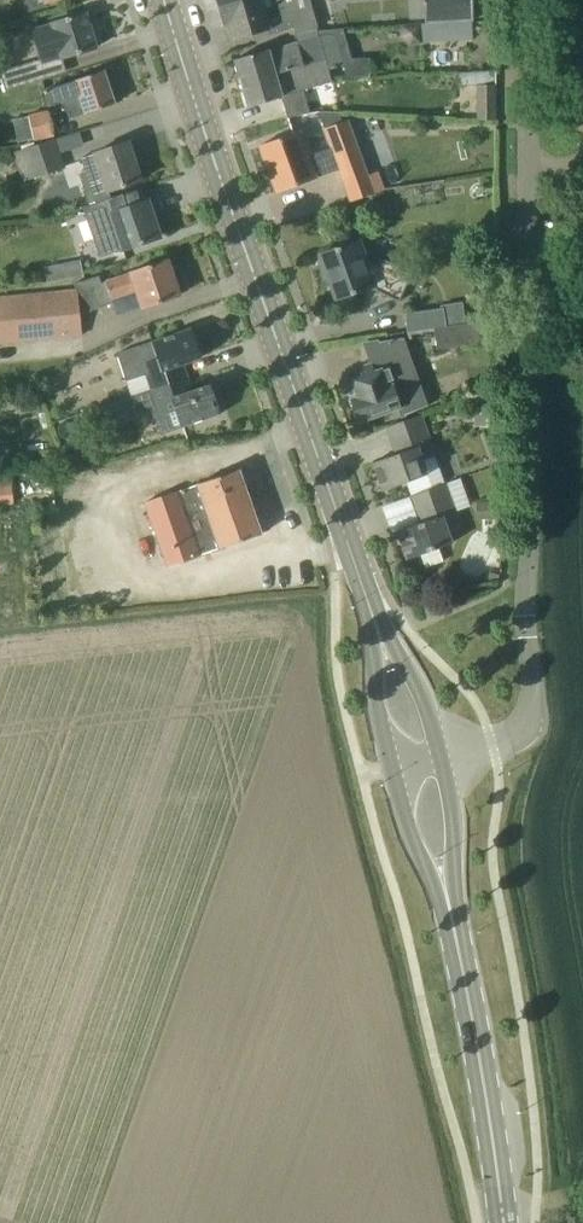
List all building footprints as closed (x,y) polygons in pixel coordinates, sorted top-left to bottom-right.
[(218,6),(223,26),(228,25),(233,40),(252,34),(254,39),(293,28),(285,0),(238,0),(218,6)] [(425,23),(473,20),(472,0),(424,0),(425,23)] [(31,29),(41,64),(96,47),(86,12),(51,23),(31,29)] [(319,35),(317,30),(317,27),(295,33),(297,41),(234,60),(240,83),(326,58),(329,68),(340,65),(332,35),(325,33),(319,35)] [(329,68),(326,58),(240,83),(247,106),(303,90),(333,81),(329,68)] [(1,70),(6,91),(41,80),(35,60),(1,70)] [(74,117),(85,113),(115,103),(104,70),(73,80),(73,81),(44,90),(47,105),(68,98),(74,117)] [(477,119),(495,119),(495,84),(477,84),(477,119)] [(35,140),(54,136),(49,111),(30,114),(35,140)] [(357,116),(335,124),(324,128),(332,150),(310,158),(300,131),(259,146),(275,191),(316,177),(339,169),(351,200),(383,189),(357,116)] [(32,177),(65,167),(55,138),(22,149),(32,177)] [(99,169),(107,191),(141,180),(128,141),(93,152),(94,153),(81,158),(86,174),(99,169)] [(160,236),(148,200),(143,202),(139,188),(83,207),(91,229),(94,239),(103,235),(110,253),(160,236)] [(336,299),(371,287),(399,300),(411,273),(385,260),(363,264),(355,241),(320,253),(321,257),(318,258),(323,286),(325,285),(323,277),(328,277),(336,299)] [(80,257),(62,260),(65,275),(83,271),(80,257)] [(106,281),(112,298),(136,290),(141,307),(180,294),(168,259),(129,272),(129,273),(106,281)] [(112,298),(106,281),(102,282),(99,275),(74,283),(76,291),(0,299),(0,342),(81,334),(79,314),(114,302),(112,298)] [(434,328),(437,349),(485,342),(481,320),(434,328)] [(151,389),(180,379),(175,366),(201,357),(191,328),(117,353),(126,379),(145,372),(151,389)] [(355,369),(358,377),(346,381),(353,399),(350,400),(358,421),(400,406),(399,403),(413,398),(409,387),(423,382),(414,358),(387,367),(375,371),(372,363),(355,369)] [(210,384),(192,390),(184,393),(180,379),(151,389),(131,396),(136,411),(156,404),(165,432),(220,413),(210,384)] [(382,490),(406,481),(427,474),(422,460),(435,455),(420,414),(386,426),(395,454),(372,462),(382,490)] [(197,484),(188,487),(177,491),(177,490),(145,502),(167,566),(261,533),(239,469),(197,484)] [(0,476),(0,503),(14,502),(11,475),(0,476)] [(410,495),(420,522),(397,531),(407,558),(420,554),(425,567),(443,560),(438,547),(452,542),(447,528),(460,524),(445,483),(410,495)]
